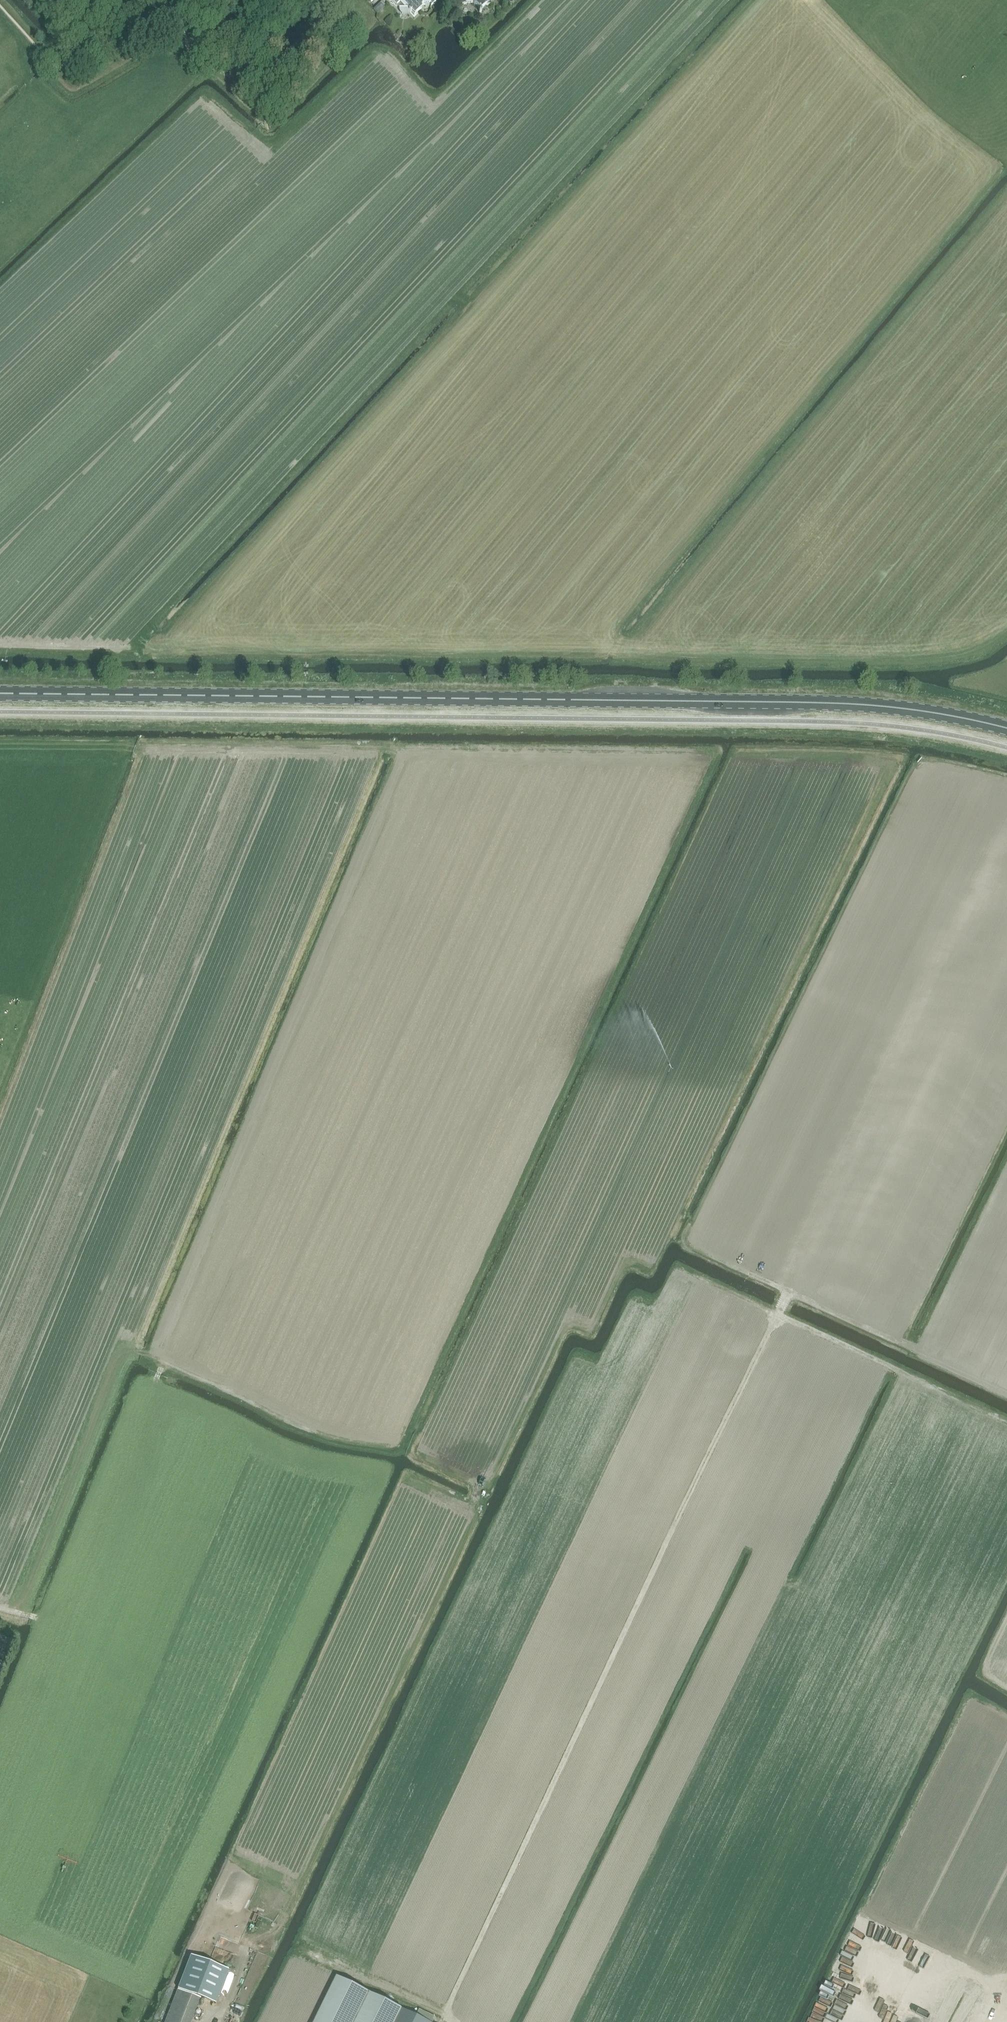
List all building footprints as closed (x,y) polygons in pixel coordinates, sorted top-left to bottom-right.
[(398,7),(399,7),(399,9),(408,9),(414,15),(422,8),(420,7),(430,5),(432,7),(437,2),(437,0),(391,0),(398,7)] [(458,2),(460,4),(465,4),(465,2),(471,3),(478,10),(479,12),(481,12),(481,10),(485,6),(490,6),(490,3),(489,2),(491,0),(490,0),(458,0),(458,2)] [(191,1956),(178,1990),(178,1989),(201,1998),(216,2004),(229,1970),(191,1956)] [(316,2021),(430,2021),(402,2008),(370,1993),(338,1977),(316,2021)] [(166,2021),(192,2021),(201,1998),(178,1989),(166,2021)]
